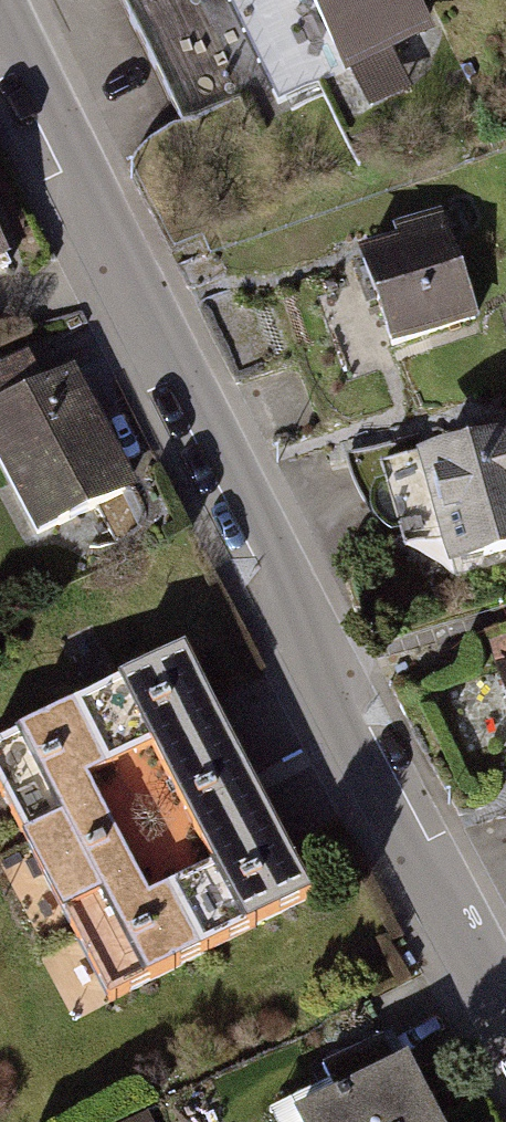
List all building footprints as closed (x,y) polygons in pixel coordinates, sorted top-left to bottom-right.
[(283,111),(352,78),(368,111),(409,91),(392,57),(436,35),(419,0),(229,0),(283,111)] [(400,244),(359,257),(390,352),(481,322),(447,216),(397,232),(400,244)] [(14,267),(0,240),(0,274),(14,267)] [(0,371),(0,468),(42,547),(137,497),(70,373),(48,385),(32,354),(0,371)] [(382,467),(408,547),(444,535),(456,574),(505,558),(505,443),(452,461),(447,446),(382,467)] [(0,755),(0,785),(115,1005),(316,901),(188,657),(0,755)] [(496,661),(505,698),(505,657),(496,661)] [(283,1118),(285,1121),(443,1121),(399,1035),(328,1070),(338,1091),(283,1118)]
